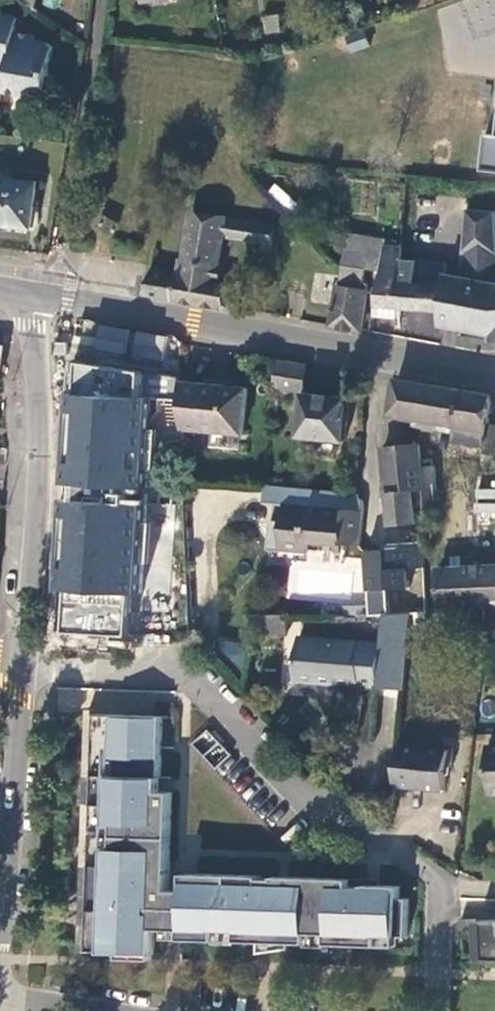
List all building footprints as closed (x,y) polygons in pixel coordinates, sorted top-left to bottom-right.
[(277,14),(262,17),(264,34),(280,32),(277,14)] [(9,61),(7,69),(4,92),(24,95),(23,99),(29,104),(39,105),(43,103),(46,101),(54,101),(56,78),(50,77),(54,50),(49,46),(35,44),(36,38),(15,35),(18,17),(0,15),(0,60),(9,61)] [(0,60),(0,68),(7,69),(9,61),(0,60)] [(488,134),(484,171),(494,172),(494,135),(488,134)] [(0,180),(0,226),(33,231),(39,186),(0,180)] [(469,209),(461,274),(459,321),(472,338),(476,339),(477,330),(493,333),(494,342),(494,211),(469,209)] [(145,296),(224,309),(227,287),(220,286),(222,267),(220,267),(224,238),(271,246),(274,224),(189,211),(182,261),(179,260),(176,273),(151,267),(145,296)] [(407,309),(445,312),(448,286),(418,283),(422,260),(408,260),(410,246),(388,245),(389,243),(379,236),(353,232),(346,266),(375,272),(385,273),(377,315),(405,319),(407,309)] [(418,283),(448,286),(451,273),(450,263),(422,260),(418,283)] [(345,271),(344,280),(363,286),(373,287),(375,272),(346,266),(345,271)] [(445,312),(443,325),(456,328),(464,337),(472,338),(459,321),(461,274),(451,273),(448,286),(445,312)] [(333,327),(355,331),(363,286),(344,280),(343,284),(333,327)] [(137,329),(130,352),(161,362),(168,339),(137,329)] [(476,339),(494,342),(493,333),(477,330),(476,339)] [(311,367),(280,362),(276,396),(299,399),(307,400),(308,397),(311,367)] [(131,610),(141,611),(144,565),(155,430),(146,429),(148,396),(140,398),(142,372),(70,363),(58,631),(128,635),(131,610)] [(184,383),(185,429),(246,436),(251,391),(184,383)] [(433,389),(400,383),(394,417),(427,423),(433,389)] [(433,389),(427,423),(459,429),(465,395),(433,389)] [(459,429),(461,428),(458,443),(487,447),(486,457),(494,459),(494,427),(490,427),(494,401),(465,395),(459,429)] [(276,396),(275,405),(298,408),(299,399),(276,396)] [(350,403),(308,397),(307,400),(304,437),(346,442),(350,403)] [(422,464),(420,449),(386,452),(391,526),(417,524),(415,508),(418,508),(417,492),(424,492),(425,503),(438,502),(436,471),(432,471),(432,463),(422,464)] [(494,515),(494,489),(475,487),(472,513),(494,515)] [(352,547),(356,511),(287,504),(282,553),(310,556),(312,548),(346,552),(346,547),(352,547)] [(366,512),(356,511),(352,547),(363,548),(366,512)] [(385,592),(412,591),(409,552),(383,554),(385,592)] [(370,555),(373,593),(385,592),(383,554),(370,555)] [(484,609),(482,569),(440,571),(444,610),(484,609)] [(482,569),(484,609),(494,608),(494,569),(482,569)] [(255,616),(254,634),(284,635),(285,617),(255,616)] [(298,681),(334,685),(339,641),(302,637),(298,681)] [(364,688),(380,690),(384,647),(339,641),(334,685),(333,700),(362,704),(364,688)] [(96,713),(87,939),(123,941),(123,952),(156,954),(157,930),(174,930),(184,931),(183,939),(260,942),(272,943),(272,952),(290,950),(290,943),(408,948),(411,900),(401,899),(402,887),(374,886),(353,885),(353,878),(284,875),(186,871),(185,888),(181,888),(171,888),(178,716),(96,713)] [(402,745),(398,784),(446,789),(450,750),(402,745)] [(123,941),(87,939),(86,951),(123,952),(123,941)] [(272,943),(260,942),(259,953),(267,952),(272,952),(272,943)]
